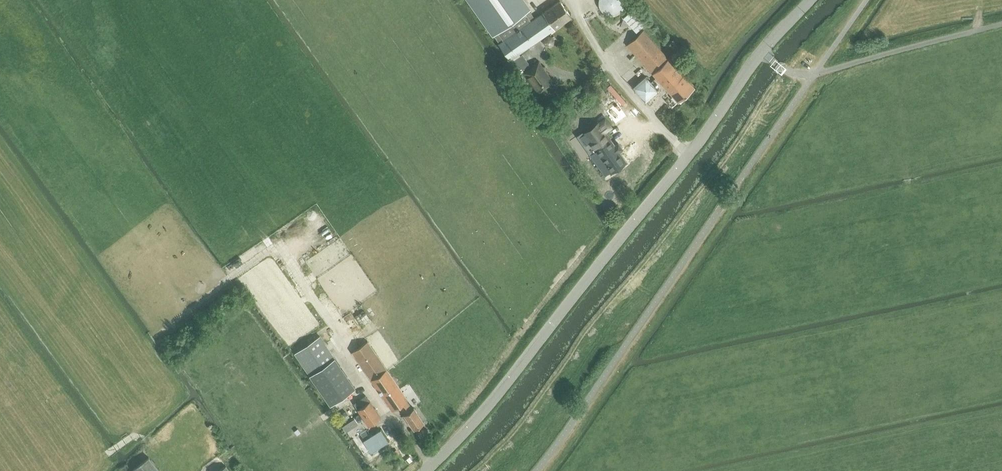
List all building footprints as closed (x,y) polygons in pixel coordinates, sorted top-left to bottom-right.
[(570,17),(559,1),(534,18),(528,10),(529,9),(523,0),(467,0),(491,34),(492,34),(499,43),(498,43),(509,60),(570,17)] [(599,0),(598,2),(599,4),(599,7),(600,9),(601,10),(603,12),(605,13),(607,14),(609,15),(611,15),(613,15),(615,15),(617,14),(619,13),(621,11),(622,9),(623,7),(624,5),(624,3),(624,1),(624,0),(599,0)] [(633,10),(624,18),(637,32),(646,24),(633,10)] [(677,103),(694,88),(668,58),(667,59),(643,30),(627,45),(652,74),(652,75),(677,103)] [(544,38),(544,42),(546,45),(550,46),(553,44),(554,40),(552,37),(547,36),(544,38)] [(536,92),(552,81),(539,61),(530,67),(527,63),(528,62),(522,54),(510,61),(516,70),(520,68),(523,72),(522,72),(531,84),(529,85),(533,91),(534,90),(536,92)] [(633,87),(646,101),(658,90),(646,75),(633,87)] [(605,119),(580,136),(586,144),(590,142),(596,150),(590,154),(605,175),(610,172),(611,173),(627,162),(619,151),(615,145),(610,139),(604,131),(611,127),(605,119)] [(355,388),(320,335),(295,352),(330,405),(355,388)] [(413,429),(424,422),(413,407),(412,408),(406,400),(407,399),(367,341),(352,352),(392,410),(399,405),(404,413),(403,414),(413,429)] [(352,403),(368,425),(380,417),(369,401),(365,395),(352,403)] [(346,411),(339,416),(342,421),(349,416),(346,411)] [(350,422),(342,426),(346,432),(353,427),(350,422)] [(381,429),(363,441),(371,453),(388,442),(381,429)] [(149,458),(131,470),(159,470),(149,458)]
